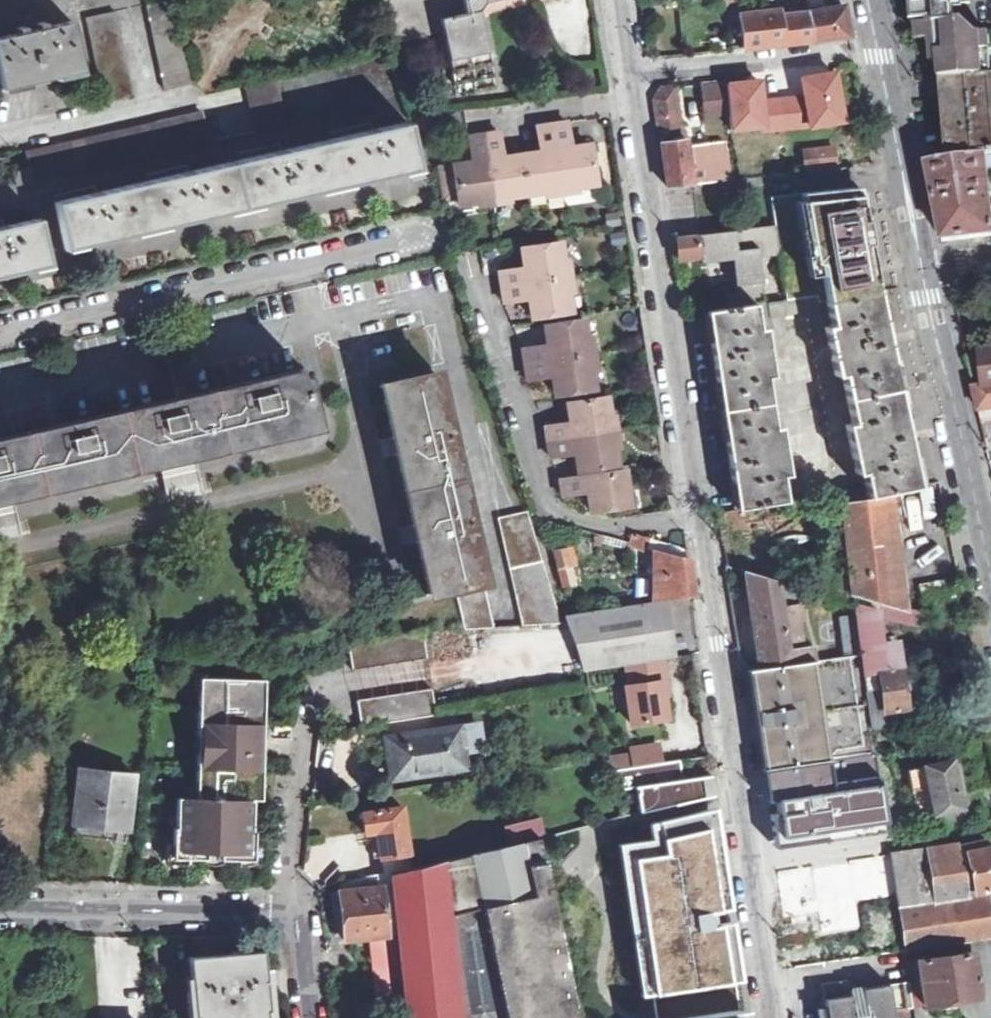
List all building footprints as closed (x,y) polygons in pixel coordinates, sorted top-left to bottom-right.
[(146,5),(165,89),(194,83),(176,0),(165,0),(146,5)] [(389,44),(443,31),(454,85),(493,75),(479,8),(483,2),(492,0),(375,0),(389,44)] [(808,9),(843,6),(842,0),(807,0),(808,9)] [(947,81),(960,80),(990,78),(990,40),(954,42),(952,30),(958,29),(957,7),(974,6),(974,0),(914,0),(916,27),(927,26),(928,29),(921,30),(918,31),(916,36),(916,39),(917,43),(921,46),(940,45),(943,81),(947,81)] [(843,6),(808,9),(812,40),(848,36),(843,6)] [(808,9),(781,13),(780,7),(739,12),(743,48),(812,40),(808,9)] [(115,12),(86,18),(104,102),(133,95),(115,12)] [(0,37),(0,76),(3,87),(82,69),(72,21),(0,37)] [(276,78),(247,84),(258,130),(286,124),(276,78)] [(955,162),(990,157),(990,78),(960,80),(947,81),(950,102),(955,162)] [(727,80),(704,82),(706,107),(729,105),(727,80)] [(653,98),(667,187),(717,181),(714,152),(687,155),(686,141),(685,136),(683,136),(676,86),(660,88),(653,98)] [(201,111),(26,151),(29,168),(14,171),(17,186),(208,141),(201,111)] [(567,121),(552,123),(561,188),(595,183),(590,144),(570,147),(567,121)] [(417,167),(406,122),(55,202),(66,248),(417,167)] [(521,154),(526,194),(561,188),(552,123),(537,125),(541,151),(521,154)] [(482,133),(492,199),(526,194),(521,154),(501,157),(496,131),(488,132),(482,133)] [(492,199),(482,133),(468,135),(470,161),(452,164),(458,204),(472,202),(492,199)] [(712,138),(686,141),(687,155),(714,152),(712,138)] [(801,149),(803,165),(837,160),(835,144),(801,149)] [(955,162),(931,165),(939,208),(944,229),(946,244),(990,239),(990,157),(955,162)] [(858,188),(771,197),(787,298),(817,294),(818,302),(827,301),(876,291),(868,247),(858,188)] [(0,228),(0,275),(48,263),(38,219),(0,228)] [(726,292),(727,307),(756,303),(769,301),(786,299),(775,225),(697,234),(699,256),(700,262),(731,259),(735,291),(726,292)] [(699,256),(697,234),(675,236),(678,259),(699,256)] [(499,272),(501,287),(566,276),(564,258),(561,241),(521,247),(524,268),(499,272)] [(569,298),(566,276),(501,287),(504,301),(528,298),(532,317),(571,311),(569,298)] [(885,289),(891,313),(904,310),(898,286),(885,289)] [(876,291),(827,301),(832,325),(826,326),(836,375),(842,373),(852,423),(846,424),(856,473),(862,472),(867,497),(918,487),(907,437),(887,339),(876,291)] [(818,302),(817,294),(787,298),(786,299),(769,301),(771,317),(787,315),(818,307),(818,302)] [(766,327),(760,328),(756,303),(727,307),(706,310),(712,348),(732,484),(736,508),(786,501),(832,498),(829,480),(797,485),(794,473),(788,474),(780,427),(773,428),(766,377),(773,376),(766,327)] [(524,365),(590,355),(584,321),(545,326),(548,346),(522,351),(524,365)] [(590,355),(524,365),(526,372),(527,379),(553,376),(556,395),(595,389),(590,355)] [(969,360),(975,387),(990,385),(990,357),(969,360)] [(307,402),(312,400),(305,368),(0,437),(0,499),(313,429),(307,402)] [(493,627),(435,373),(383,385),(431,594),(455,591),(463,629),(493,627)] [(975,390),(984,432),(986,442),(990,442),(990,388),(975,390)] [(546,434),(547,442),(612,432),(607,398),(568,404),(571,423),(545,427),(546,434)] [(617,467),(612,432),(547,442),(549,457),(575,453),(578,473),(617,467)] [(624,470),(559,481),(562,497),(587,493),(589,503),(591,512),(630,507),(624,470)] [(851,596),(895,608),(881,496),(836,502),(838,519),(820,521),(825,557),(842,555),(844,568),(810,558),(803,587),(852,603),(851,596)] [(527,513),(501,518),(524,626),(561,624),(527,513)] [(632,533),(628,544),(646,550),(649,539),(632,533)] [(571,547),(554,551),(563,587),(577,583),(572,566),(576,564),(571,547)] [(654,551),(653,601),(668,599),(693,595),(692,588),(688,560),(654,551)] [(814,660),(812,646),(805,647),(799,606),(782,609),(779,580),(746,571),(757,644),(760,668),(814,660)] [(672,624),(668,599),(653,601),(566,616),(585,670),(626,664),(663,658),(677,656),(672,624)] [(862,672),(899,667),(895,646),(881,649),(874,611),(853,605),(859,653),(862,672)] [(424,631),(348,644),(351,672),(428,660),(424,631)] [(147,653),(145,664),(154,665),(156,654),(147,653)] [(814,660),(760,668),(752,669),(762,734),(767,768),(828,759),(874,752),(871,728),(862,672),(859,653),(814,660)] [(663,658),(626,664),(629,684),(626,684),(632,723),(668,718),(663,681),(666,681),(663,658)] [(862,672),(871,728),(907,722),(904,696),(923,693),(919,665),(899,667),(862,672)] [(191,798),(179,798),(177,827),(174,827),(173,857),(251,858),(252,828),(249,828),(251,800),(259,800),(259,790),(259,768),(249,768),(250,755),(260,755),(260,728),(261,680),(201,679),(200,689),(195,689),(191,798)] [(428,689),(354,701),(358,727),(431,715),(428,689)] [(461,724),(387,736),(388,751),(389,756),(395,756),(399,776),(466,765),(461,724)] [(632,749),(635,766),(662,762),(659,745),(632,749)] [(874,752),(828,759),(832,789),(878,783),(874,752)] [(828,759),(767,768),(771,798),(832,789),(828,759)] [(614,770),(617,790),(635,787),(643,811),(704,795),(703,777),(683,779),(681,760),(662,762),(635,766),(614,770)] [(909,768),(917,815),(960,807),(950,760),(909,768)] [(102,770),(79,768),(72,823),(100,826),(128,829),(134,774),(113,772),(113,769),(103,767),(102,770)] [(832,789),(771,798),(778,849),(885,832),(878,783),(832,789)] [(404,805),(362,812),(364,826),(365,833),(377,832),(381,858),(411,852),(404,805)] [(634,842),(658,1017),(728,1017),(705,874),(722,871),(716,834),(702,836),(701,830),(710,828),(707,810),(652,823),(656,839),(634,842)] [(533,820),(508,825),(511,839),(536,834),(533,820)] [(990,895),(990,864),(987,847),(986,848),(984,838),(958,843),(958,839),(890,850),(890,852),(893,874),(899,909),(990,895)] [(406,1017),(464,1017),(452,913),(481,907),(505,1017),(578,1017),(540,839),(390,873),(405,1003),(406,1017)] [(838,863),(783,871),(786,898),(841,890),(838,863)] [(383,871),(349,880),(349,887),(349,890),(339,891),(344,940),(369,937),(371,958),(377,1007),(405,1003),(390,873),(390,870),(383,871)] [(899,909),(904,948),(990,937),(990,895),(899,909)] [(481,907),(452,913),(464,1017),(505,1017),(481,907)] [(918,957),(925,1002),(951,998),(979,994),(972,949),(918,957)] [(197,1014),(198,1017),(266,1017),(265,1010),(268,1010),(266,990),(262,950),(188,957),(194,1015),(197,1014)] [(888,960),(906,958),(905,951),(887,953),(888,960)] [(912,1009),(909,983),(862,990),(865,1015),(852,1016),(848,981),(822,984),(826,1017),(893,1017),(893,1012),(912,1009)]
